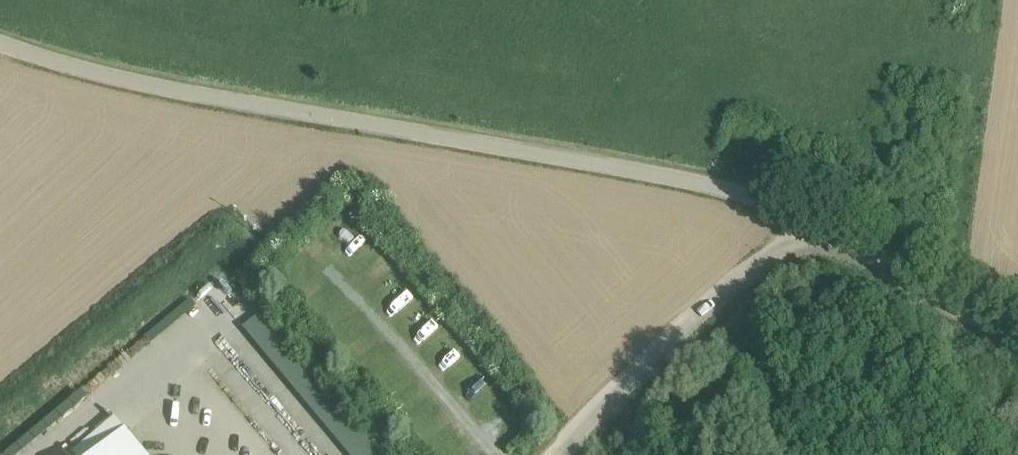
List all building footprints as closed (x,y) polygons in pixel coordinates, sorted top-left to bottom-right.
[(399,311),(414,296),(398,282),(384,297),(399,311)] [(261,309),(239,326),(265,359),(250,371),(319,454),(380,454),(261,309)] [(425,344),(440,329),(433,322),(418,336),(425,344)] [(457,344),(437,363),(445,372),(466,353),(457,344)] [(468,395),(482,383),(469,369),(456,382),(468,395)]
